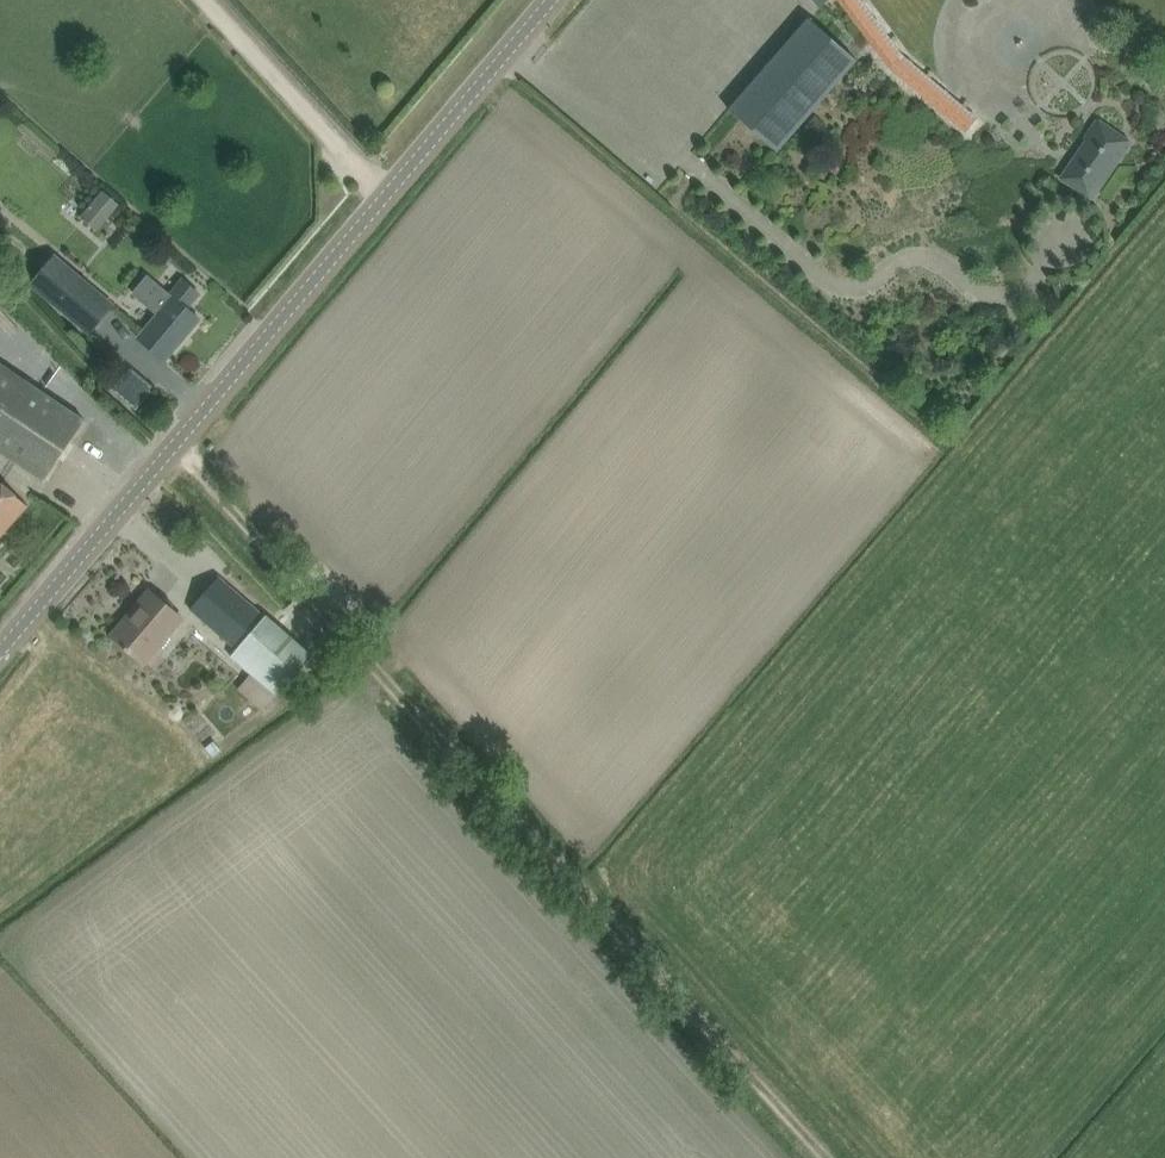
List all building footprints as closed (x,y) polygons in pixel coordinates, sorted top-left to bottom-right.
[(978,117),(903,55),(861,0),(837,0),(888,68),(965,133),(978,117)] [(729,109),(747,125),(776,151),(856,59),(809,18),(729,109)] [(1115,156),(1125,141),(1098,122),(1087,137),(1100,147),(1074,184),(1091,196),(1117,158),(1115,156)] [(97,231),(120,204),(103,190),(80,217),(97,231)] [(55,254),(29,284),(89,334),(114,304),(55,254)] [(148,277),(134,293),(158,314),(138,337),(147,345),(165,360),(200,319),(188,309),(199,297),(183,283),(172,296),(172,297),(148,277)] [(25,468),(44,481),(85,421),(65,408),(0,364),(0,451),(25,468)] [(10,490),(0,481),(0,537),(28,505),(10,490)] [(265,614),(264,616),(218,576),(190,609),(236,649),(230,656),(275,695),(311,653),(265,614)] [(141,608),(115,638),(126,647),(125,649),(129,652),(144,665),(183,618),(149,591),(137,605),(141,608)]
